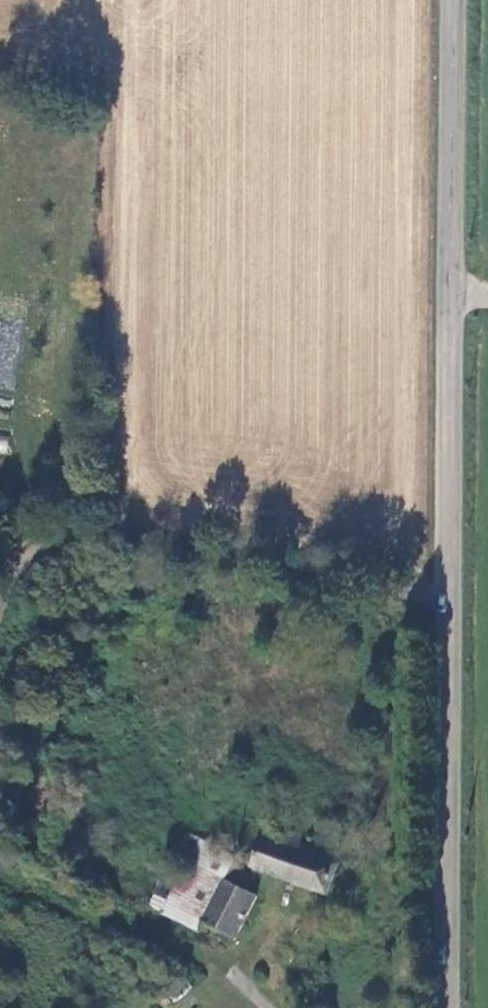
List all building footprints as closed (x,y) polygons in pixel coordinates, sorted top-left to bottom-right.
[(7,454),(9,437),(0,435),(0,453),(7,454)] [(336,853),(260,827),(245,868),(245,866),(244,864),(243,862),(240,861),(238,861),(235,861),(233,862),(231,863),(228,869),(200,924),(231,938),(248,900),(243,899),(254,876),(260,874),(322,895),(336,853)] [(160,913),(197,931),(200,924),(228,869),(231,863),(194,844),(160,913)]
